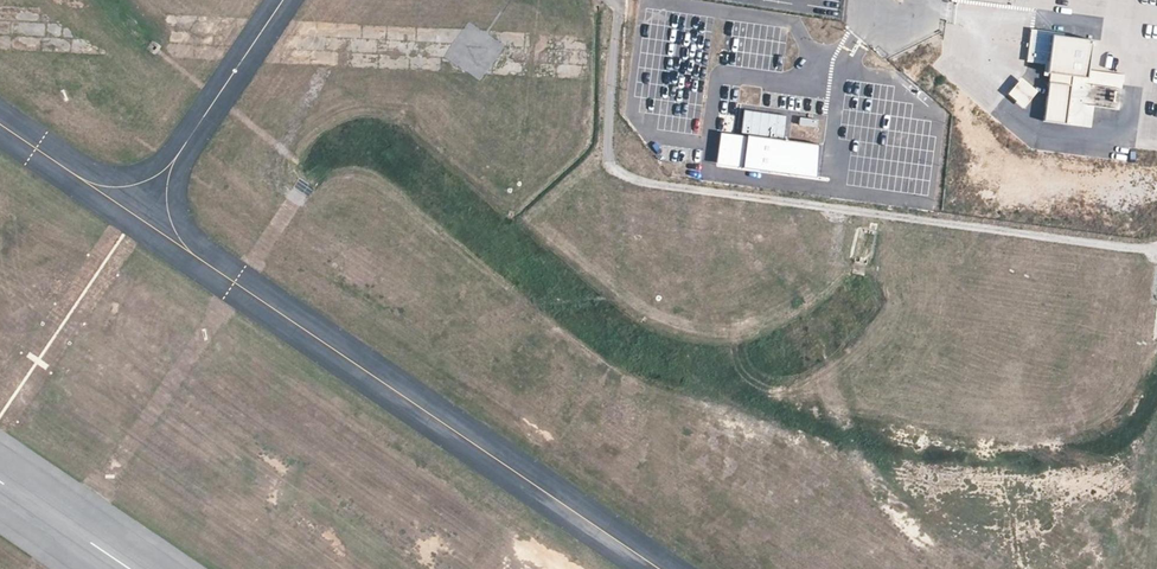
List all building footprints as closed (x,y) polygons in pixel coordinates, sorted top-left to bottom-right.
[(821,143),(722,132),(718,166),(817,177),(821,143)]
